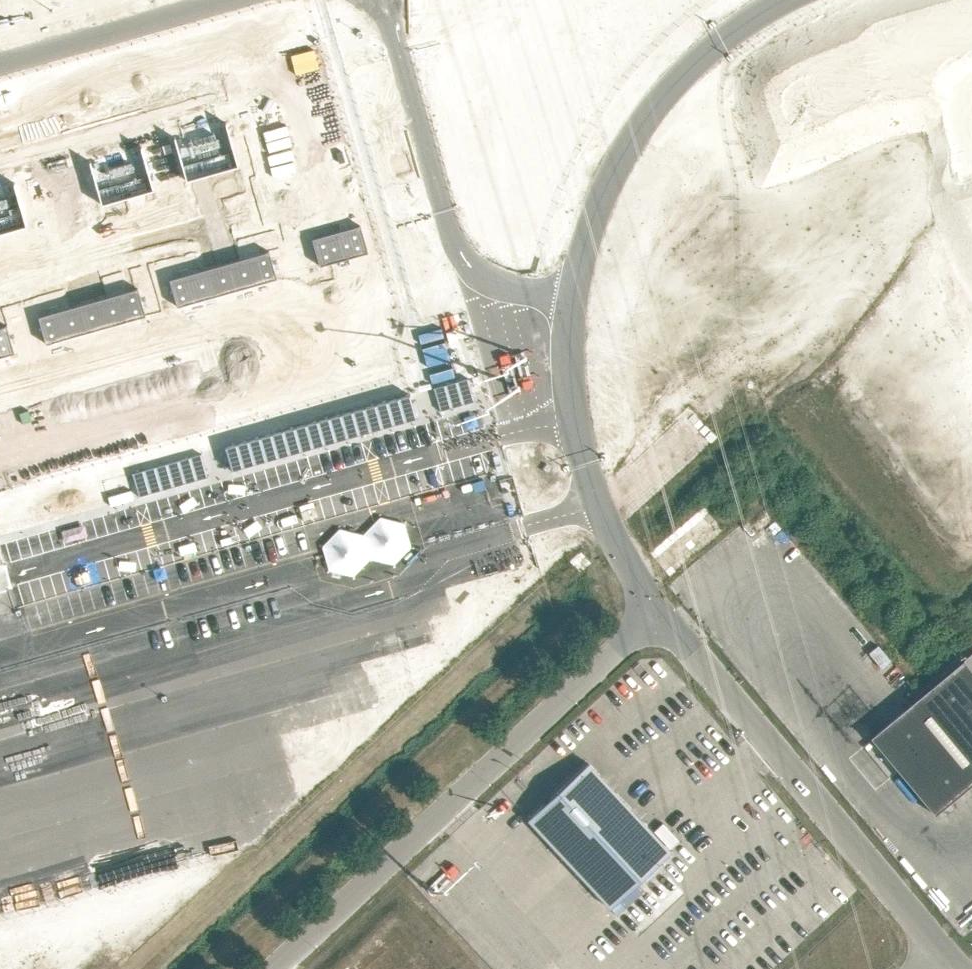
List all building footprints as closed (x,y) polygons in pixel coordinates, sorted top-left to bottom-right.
[(935,815),(971,784),(971,671),(963,660),(870,737),(935,815)] [(528,819),(611,908),(671,852),(588,763),(528,819)]
